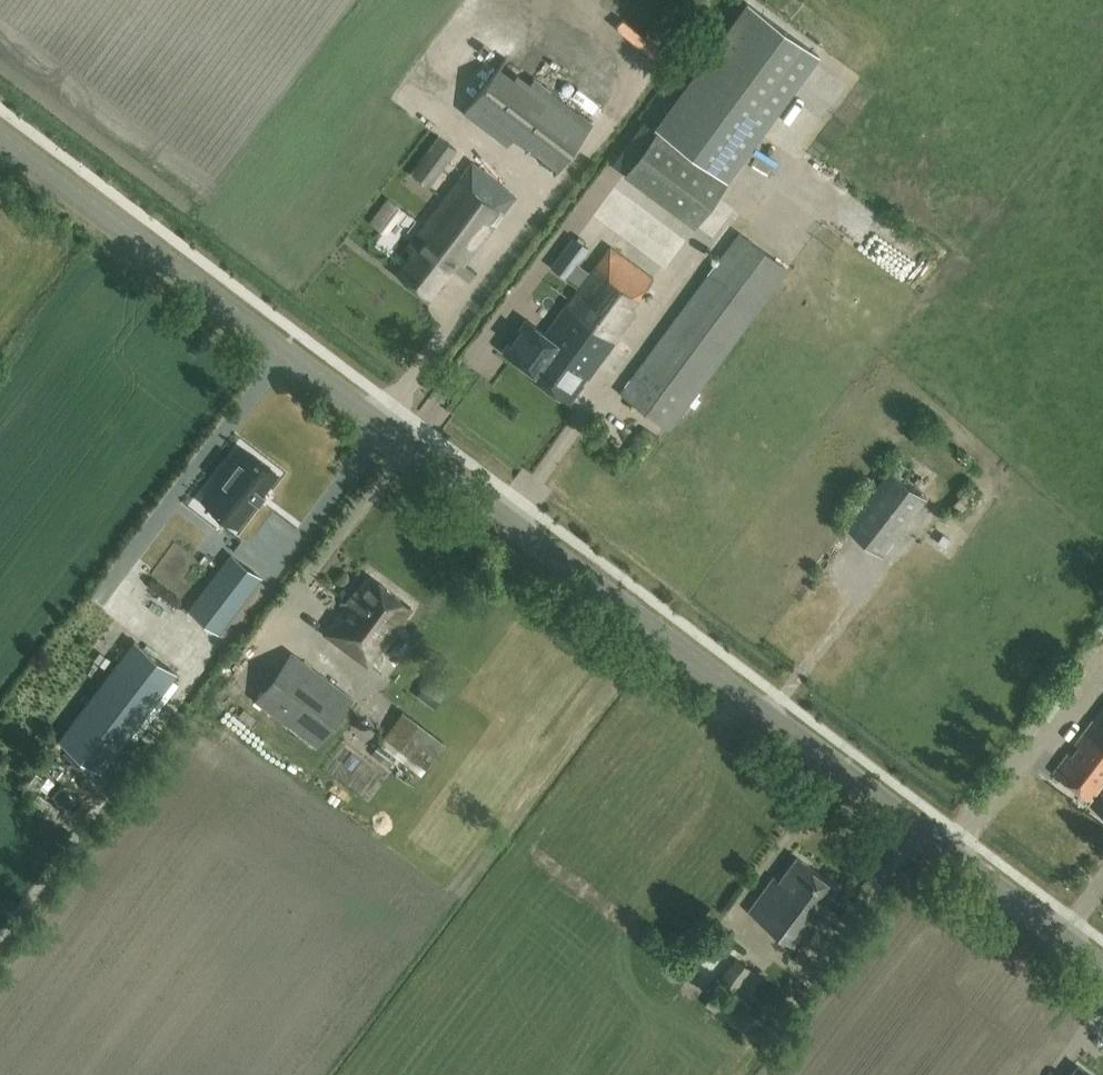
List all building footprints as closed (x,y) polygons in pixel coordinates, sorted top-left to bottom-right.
[(821,57),(748,1),(654,126),(728,181),(821,57)] [(592,124),(504,57),(463,111),(506,144),(509,139),(554,173),(592,124)] [(651,134),(619,180),(690,228),(721,183),(651,134)] [(429,185),(456,150),(439,137),(413,173),(429,185)] [(461,265),(514,195),(471,162),(407,247),(413,251),(397,273),(429,297),(456,261),(461,265)] [(405,210),(388,197),(369,221),(387,235),(405,210)] [(669,427),(786,269),(738,233),(621,392),(669,427)] [(591,249),(574,235),(550,267),(567,280),(591,249)] [(587,377),(635,312),(631,306),(652,277),(609,246),(544,334),(525,320),(503,350),(524,366),(522,368),(569,402),(583,384),(577,380),(582,373),(587,377)] [(1014,401),(1021,409),(1039,390),(1032,383),(1014,401)] [(243,447),(228,468),(204,499),(207,502),(237,524),(276,473),(243,447)] [(880,553),(924,498),(888,470),(845,525),(880,553)] [(219,631),(261,576),(231,553),(188,608),(219,631)] [(412,608),(369,577),(357,592),(356,590),(345,603),(347,605),(326,633),(368,665),(412,608)] [(101,771),(178,673),(133,639),(56,738),(101,771)] [(109,659),(100,652),(95,659),(104,666),(109,659)] [(314,745),(351,697),(292,652),(256,700),(314,745)] [(1054,771),(1092,799),(1102,785),(1102,706),(1076,742),(1079,745),(1071,754),(1068,752),(1054,771)] [(425,767),(444,741),(401,710),(383,736),(371,753),(389,766),(401,749),(425,767)] [(29,799),(45,777),(37,770),(20,792),(29,799)] [(60,807),(39,792),(32,801),(54,816),(60,807)] [(837,888),(795,856),(777,881),(772,877),(747,910),(799,949),(814,928),(810,924),(837,888)] [(734,992),(752,970),(735,957),(717,981),(734,992)] [(769,1013),(761,1007),(760,1008),(750,1001),(746,1007),(764,1020),(769,1013)] [(1078,1064),(1069,1074),(1091,1074),(1078,1064)]
